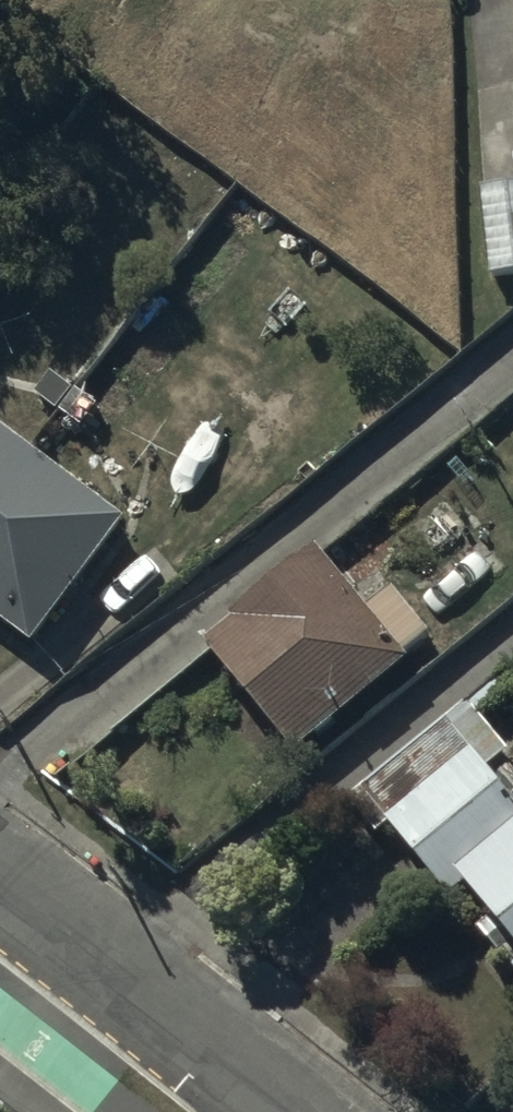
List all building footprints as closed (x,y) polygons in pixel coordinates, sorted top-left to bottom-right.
[(352,12),(358,0),(325,0),(352,12)] [(479,184),(486,271),(512,269),(512,181),(479,184)] [(104,404),(53,365),(31,393),(82,432),(104,404)] [(0,423),(0,615),(30,638),(123,518),(0,423)] [(371,609),(316,542),(227,613),(233,620),(207,641),(295,749),(409,657),(406,653),(429,634),(394,591),(371,609)] [(471,704),(351,797),(368,819),(331,848),(345,866),(383,836),(426,890),(441,879),(448,887),(464,874),(512,936),(512,792),(489,762),(506,749),(471,704)]
